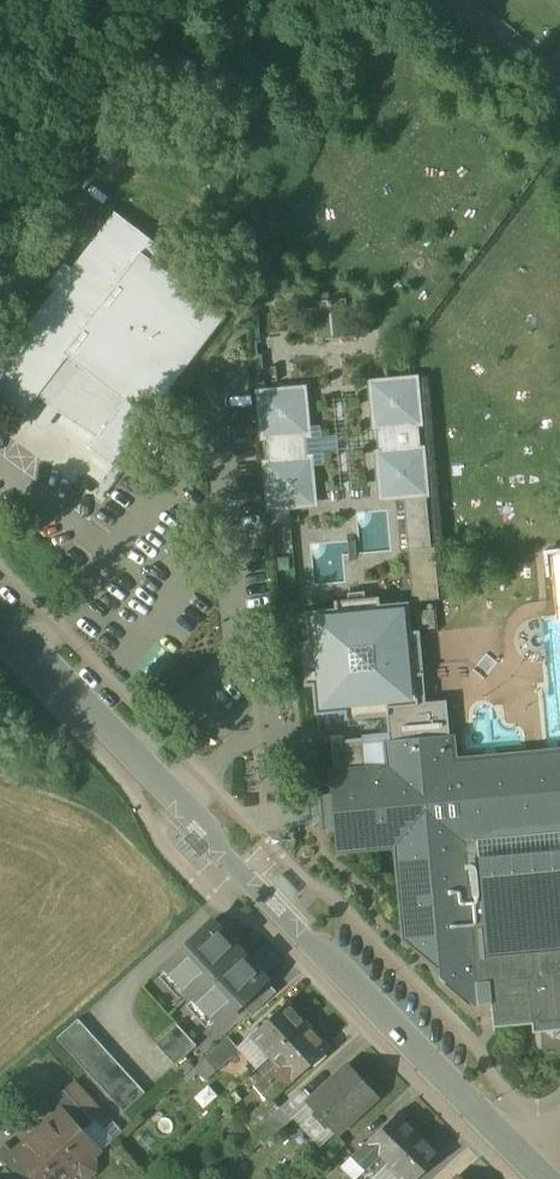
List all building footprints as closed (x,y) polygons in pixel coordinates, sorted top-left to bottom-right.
[(559,119),(559,67),(554,62),(479,0),(418,0),(559,119)] [(73,270),(65,264),(49,286),(56,291),(0,364),(0,398),(23,416),(38,396),(50,405),(35,425),(43,432),(59,412),(99,437),(91,448),(112,465),(225,317),(151,261),(161,248),(116,213),(73,270)] [(419,375),(367,379),(372,431),(377,431),(379,450),(373,450),(378,502),(404,499),(427,497),(430,497),(425,445),(421,446),(419,427),(424,426),(419,375)] [(307,385),(255,389),(260,441),(265,440),(266,459),(261,459),(266,511),(318,507),(313,456),(308,456),(306,436),(312,435),(307,385)] [(431,547),(427,497),(404,499),(408,549),(431,547)] [(431,547),(408,549),(413,601),(439,598),(435,547),(431,547)] [(380,597),(366,598),(365,591),(356,592),(348,593),(348,599),(334,600),(335,608),(306,610),(308,640),(301,640),(304,686),(313,686),(315,714),(345,712),(345,719),(387,716),(388,739),(449,735),(447,700),(426,701),(423,666),(421,631),(411,632),(410,611),(409,602),(380,604),(380,597)] [(458,756),(457,734),(449,735),(388,739),(383,740),(385,764),(365,765),(333,768),(328,768),(331,793),(318,794),(319,812),(321,832),(334,830),(336,854),(393,849),(401,938),(434,968),(435,971),(473,1004),(491,1004),(492,1027),(532,1024),(533,1032),(547,1031),(554,1038),(559,1031),(559,748),(548,749),(535,750),(497,753),(486,754),(458,756)] [(363,737),(331,740),(333,768),(365,765),(363,737)] [(212,922),(163,967),(216,1025),(241,1002),(266,980),(212,922)] [(266,980),(241,1002),(252,1014),(277,992),(266,980)] [(286,1003),(251,1035),(271,1057),(306,1024),(286,1003)] [(145,1092),(78,1019),(57,1038),(124,1111),(145,1092)] [(197,1045),(177,1024),(156,1043),(176,1065),(197,1045)] [(306,1024),(271,1057),(278,1064),(254,1086),(265,1099),(269,1103),(273,1100),(293,1081),(294,1081),(329,1049),(306,1024)] [(228,1037),(205,1057),(217,1070),(239,1049),(228,1037)] [(349,1065),(309,1102),(338,1134),(379,1097),(349,1065)] [(94,1122),(65,1090),(53,1100),(63,1111),(64,1110),(83,1131),(94,1122)] [(265,1099),(243,1120),(254,1132),(280,1108),(273,1100),(269,1103),(265,1099)] [(280,1108),(254,1132),(265,1144),(292,1120),(280,1108)] [(64,1110),(63,1111),(39,1133),(74,1171),(81,1178),(87,1178),(95,1171),(95,1153),(99,1149),(83,1131),(64,1110)] [(399,1112),(367,1142),(368,1143),(352,1157),(365,1170),(381,1156),(389,1163),(419,1134),(399,1112)] [(39,1133),(15,1154),(14,1155),(33,1176),(36,1178),(66,1178),(74,1171),(39,1133)] [(389,1163),(399,1173),(393,1178),(415,1178),(440,1155),(419,1134),(389,1163)] [(14,1155),(15,1154),(5,1144),(0,1148),(0,1161),(6,1167),(16,1178),(30,1178),(33,1176),(14,1155)] [(6,1167),(0,1173),(0,1178),(16,1178),(6,1167)]
